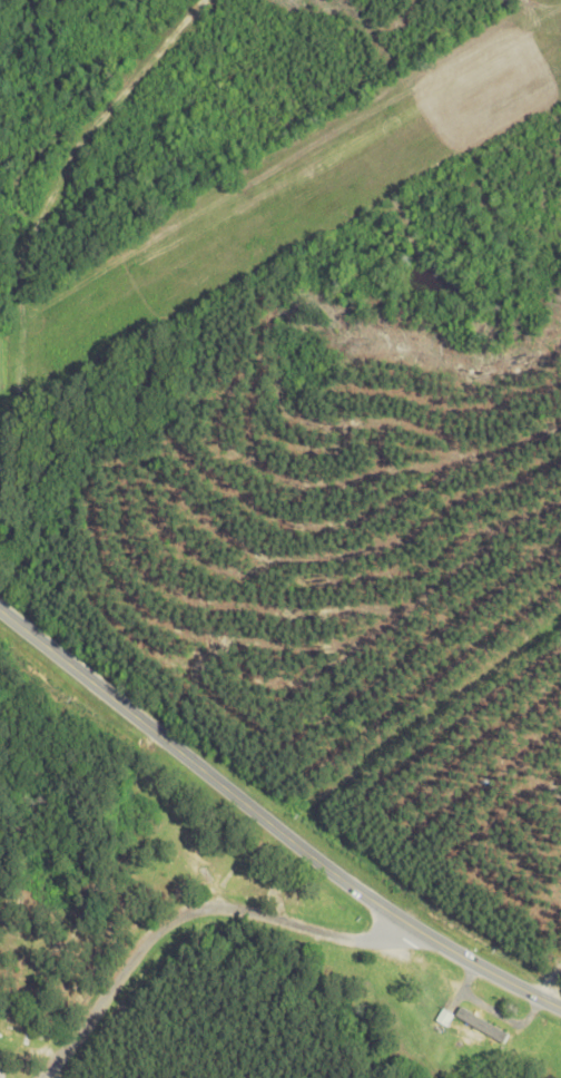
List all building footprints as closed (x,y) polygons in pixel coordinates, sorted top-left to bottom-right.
[(439,1018),(473,1045),(486,1028),(452,1001),(439,1018)] [(10,1063),(0,1060),(0,1077),(5,1077),(10,1063)]
